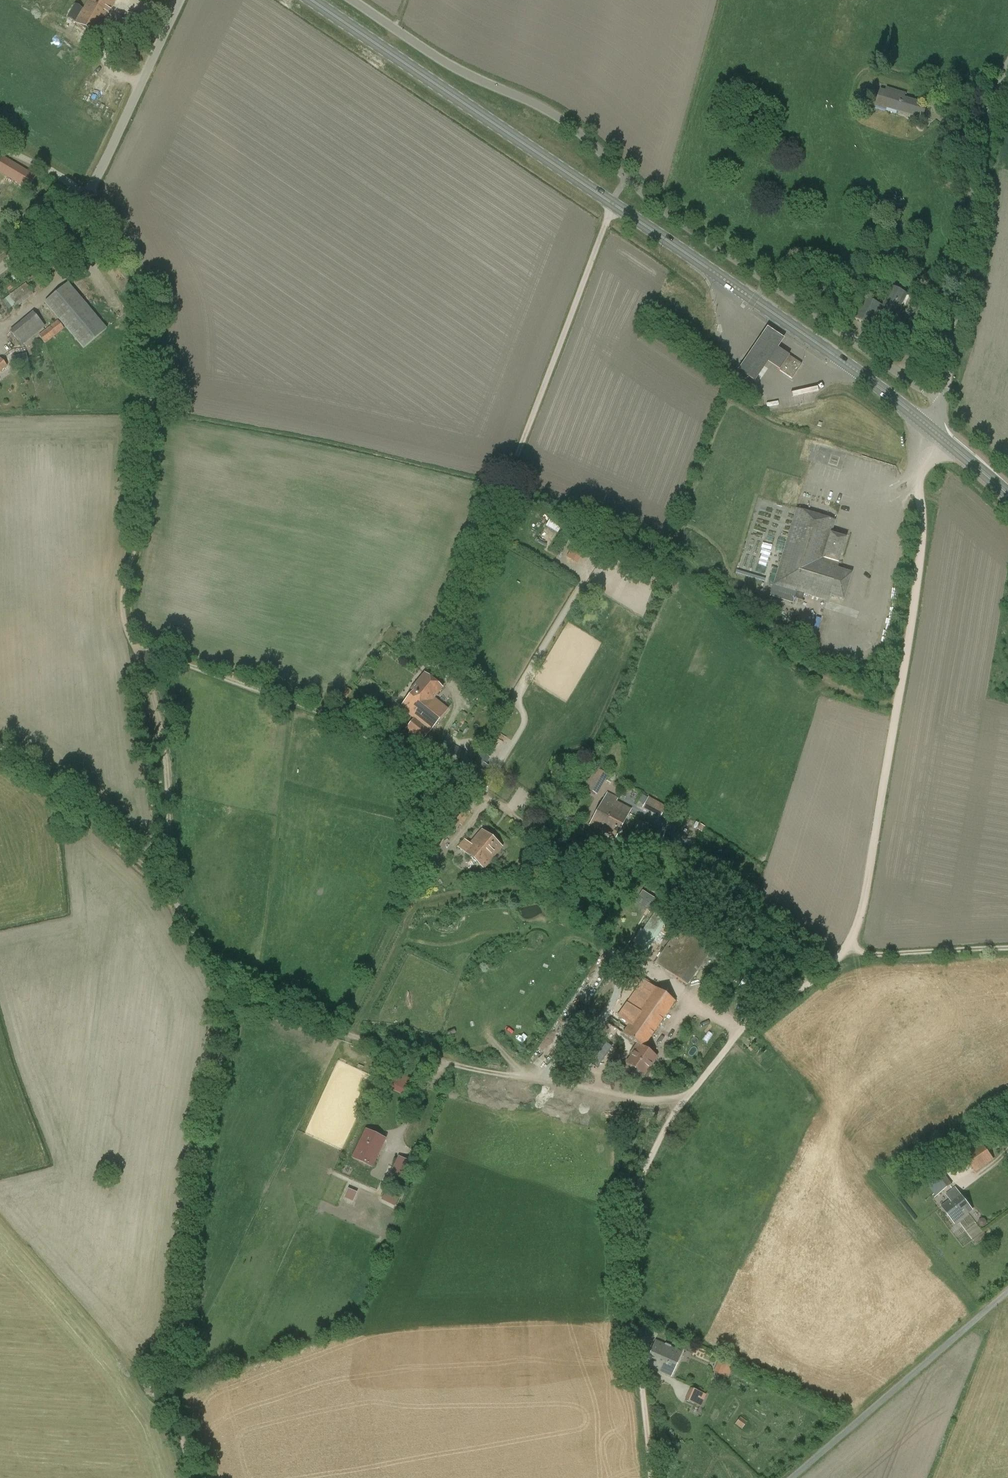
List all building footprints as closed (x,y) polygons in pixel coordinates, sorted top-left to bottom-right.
[(89,3),(109,14),(117,0),(91,0),(89,3)] [(81,18),(77,25),(95,34),(98,35),(109,14),(89,3),(83,14),(81,18)] [(114,38),(112,42),(116,44),(115,45),(125,50),(136,29),(116,16),(107,34),(114,38)] [(906,94),(887,88),(886,91),(881,90),(876,107),(886,110),(888,106),(916,115),(915,117),(923,120),(928,105),(914,100),(914,102),(904,99),(906,94)] [(0,158),(0,174),(28,190),(36,176),(1,155),(0,158)] [(62,246),(50,255),(57,265),(69,255),(62,246)] [(45,262),(33,273),(38,279),(51,269),(45,262)] [(26,283),(8,297),(16,308),(34,295),(26,283)] [(88,296),(83,301),(67,283),(45,303),(85,348),(107,328),(98,317),(102,314),(96,307),(98,306),(88,296)] [(883,306),(866,297),(855,319),(872,328),(871,328),(886,336),(908,294),(893,287),(883,306)] [(45,327),(33,313),(10,332),(22,347),(45,327)] [(64,329),(58,320),(39,335),(45,344),(64,329)] [(786,338),(768,326),(737,370),(755,383),(769,363),(777,369),(787,355),(778,349),(786,338)] [(777,369),(792,379),(802,364),(787,355),(777,369)] [(802,601),(804,594),(829,602),(831,596),(844,600),(852,573),(837,568),(846,538),(830,533),(834,520),(796,509),(774,584),(770,596),(793,603),(795,598),(802,601)] [(577,562),(591,541),(581,534),(567,555),(577,562)] [(401,708),(414,719),(406,729),(422,742),(448,710),(434,699),(442,689),(424,675),(401,708)] [(590,825),(602,831),(616,806),(615,805),(618,800),(607,794),(590,825)] [(642,808),(660,818),(667,807),(649,797),(642,808)] [(616,806),(602,831),(615,839),(629,814),(616,806)] [(482,831),(471,844),(476,849),(477,847),(492,859),(502,847),(482,831)] [(476,849),(471,844),(470,845),(465,840),(458,848),(483,869),(492,859),(477,847),(476,849)] [(553,852),(541,853),(543,867),(551,866),(551,864),(554,864),(553,852)] [(636,944),(647,952),(679,903),(668,896),(636,944)] [(680,928),(656,964),(686,985),(712,949),(680,928)] [(637,1045),(630,1056),(631,1057),(626,1064),(643,1076),(657,1057),(644,1048),(676,1002),(654,988),(645,981),(620,1018),(629,1024),(626,1029),(611,1018),(608,1023),(622,1034),(637,1045)] [(597,1067),(611,1047),(600,1039),(586,1059),(597,1067)] [(399,1075),(394,1072),(390,1080),(395,1083),(399,1075)] [(354,1157),(372,1166),(385,1140),(366,1131),(354,1157)] [(965,1157),(976,1172),(994,1159),(983,1144),(965,1157)] [(392,1169),(386,1180),(394,1184),(399,1172),(402,1173),(401,1175),(407,1178),(413,1163),(399,1156),(393,1168),(395,1169),(394,1170),(392,1169)] [(922,1178),(936,1196),(951,1185),(937,1167),(922,1178)] [(947,1195),(951,1200),(942,1207),(955,1223),(973,1209),(956,1187),(947,1195)] [(646,1365),(672,1376),(682,1353),(655,1342),(646,1365)] [(714,1372),(723,1376),(726,1368),(731,1371),(735,1363),(720,1356),(714,1372)] [(702,1406),(707,1393),(690,1387),(685,1400),(702,1406)] [(740,1417),(735,1424),(742,1429),(747,1422),(740,1417)]
